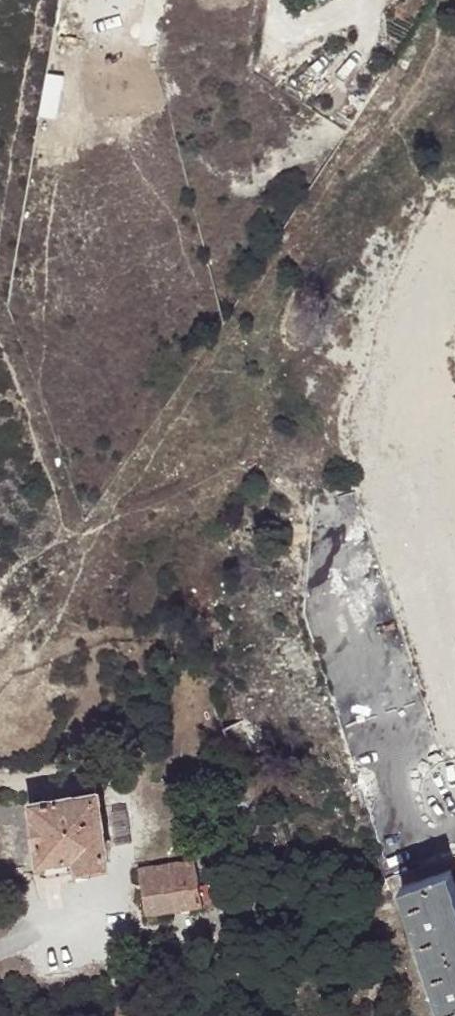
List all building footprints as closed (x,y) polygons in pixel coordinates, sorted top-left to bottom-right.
[(96,780),(29,791),(31,802),(96,792),(96,780)] [(70,867),(106,862),(96,792),(31,802),(39,858),(42,877),(71,873),(70,867)] [(137,868),(145,912),(202,902),(202,905),(233,899),(231,880),(221,881),(221,875),(207,876),(208,883),(199,885),(196,858),(137,868)] [(403,883),(447,1015),(454,1015),(454,874),(452,867),(403,883)]
